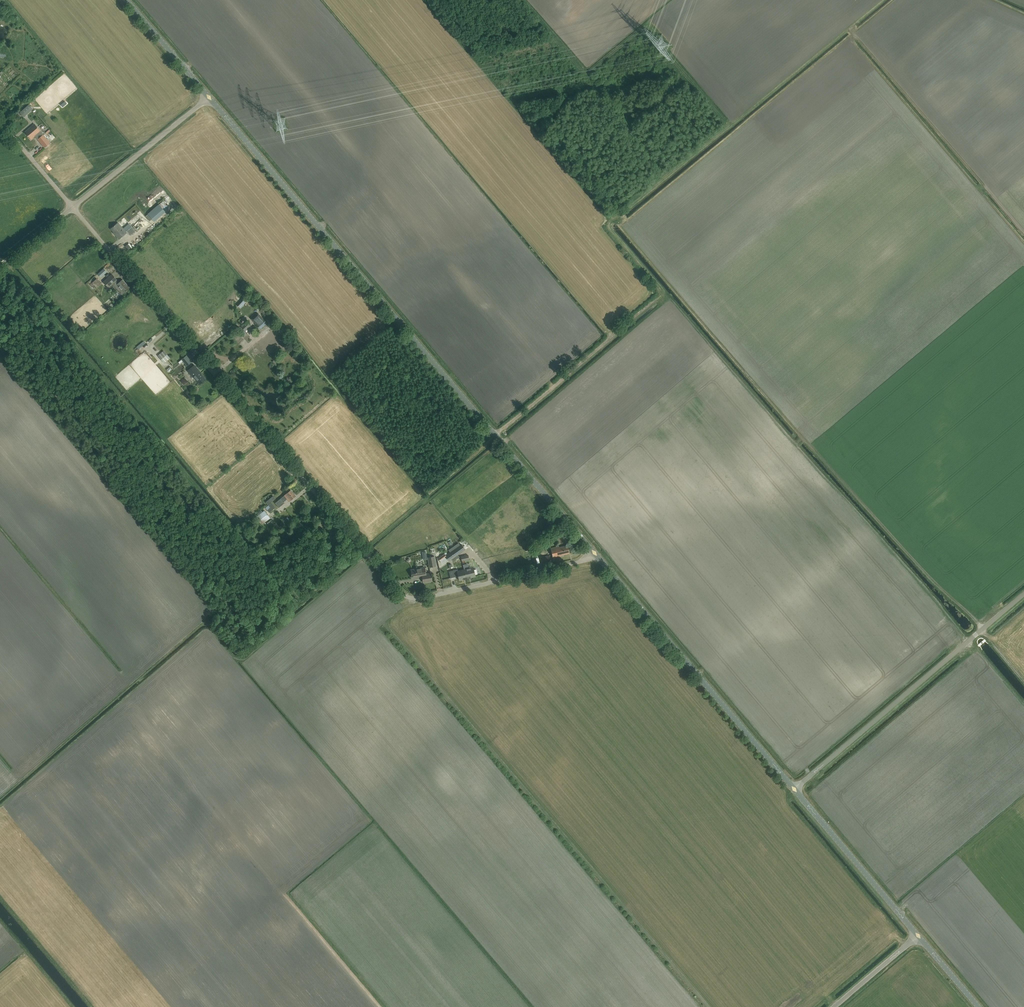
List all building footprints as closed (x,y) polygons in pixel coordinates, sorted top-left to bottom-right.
[(51,143),(44,134),(35,125),(33,127),(32,126),(26,132),(32,139),(35,136),(45,148),(51,143)] [(53,127),(45,135),(51,141),(59,134),(53,127)] [(148,214),(152,219),(163,209),(159,204),(148,214)] [(111,228),(116,234),(115,234),(119,239),(126,233),(118,223),(111,228)] [(135,231),(132,227),(126,232),(130,236),(135,231)] [(113,284),(115,286),(114,286),(122,295),(124,293),(130,288),(122,279),(119,282),(117,280),(112,274),(103,281),(109,287),(113,284)] [(267,323),(263,319),(262,318),(258,313),(252,319),(256,324),(256,325),(260,329),(267,323)] [(242,327),(245,331),(250,326),(247,322),(242,327)] [(256,356),(257,355),(265,349),(266,348),(260,342),(251,349),(256,356)] [(170,358),(164,351),(158,356),(162,360),(164,363),(170,358)] [(187,366),(192,362),(187,356),(182,359),(187,366)] [(200,384),(206,379),(200,372),(194,365),(188,370),(193,377),(194,377),(200,384)] [(296,496),(291,490),(275,503),(279,508),(284,503),(283,502),(287,499),(289,501),(296,496)] [(265,511),(257,518),(261,524),(270,517),(265,511)] [(439,558),(440,561),(446,557),(449,561),(465,549),(461,544),(445,555),(445,554),(439,558)] [(561,555),(569,553),(567,545),(559,547),(559,546),(551,548),(553,558),(561,556),(561,555)] [(546,563),(551,562),(549,555),(540,557),(542,563),(546,562),(546,563)] [(428,557),(429,567),(436,566),(434,556),(428,557)] [(424,582),(432,581),(430,573),(426,574),(424,567),(411,570),(413,578),(423,576),(424,582)] [(469,568),(464,569),(466,579),(475,576),(475,575),(477,574),(476,569),(474,570),(473,567),(469,568)] [(466,579),(464,569),(458,571),(458,569),(449,572),(451,578),(458,576),(459,580),(466,579)]
